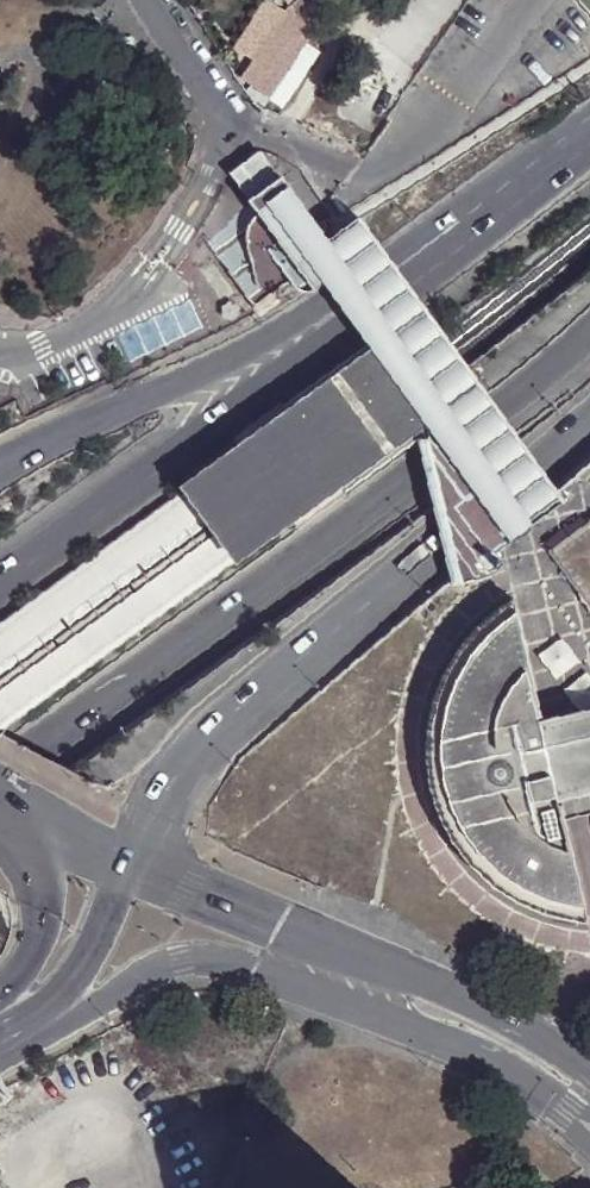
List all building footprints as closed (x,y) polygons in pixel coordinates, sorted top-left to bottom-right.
[(313,37),(326,24),(303,1),(302,0),(296,0),(287,10),(296,19),(311,35),(313,37)] [(589,9),(589,0),(582,0),(589,9)] [(292,33),(304,45),(311,35),(296,19),(287,10),(279,19),(292,33)] [(239,78),(268,98),(304,45),(292,33),(279,19),(239,78)] [(280,107),(317,53),(304,45),(268,98),(280,107)] [(479,510),(505,545),(518,535),(561,504),(553,495),(533,467),(493,411),(451,355),(442,342),(397,280),(386,265),(356,224),(325,247),(316,254),(309,259),(299,266),(296,268),(306,280),(321,300),(339,323),(363,353),(382,381),(385,385),(395,398),(401,406),(421,432),(437,454),(479,510)] [(382,381),(363,353),(179,489),(181,492),(199,517),(201,521),(211,534),(214,538),(232,563),(235,567),(421,432),(401,406),(395,398),(385,385),(382,381)] [(181,492),(0,625),(0,663),(199,517),(181,492)] [(0,663),(0,697),(214,538),(211,534),(201,521),(199,517),(0,663)] [(546,554),(589,613),(589,523),(546,554)] [(232,563),(214,538),(0,697),(0,734),(232,563)] [(541,735),(539,724),(544,723),(514,606),(504,612),(482,631),(463,652),(448,677),(437,703),(431,732),(430,761),(433,789),(441,817),(453,843),(469,867),(489,888),(512,905),(538,917),(565,926),(589,930),(589,913),(565,813),(561,814),(558,803),(589,795),(589,723),(541,735)]
